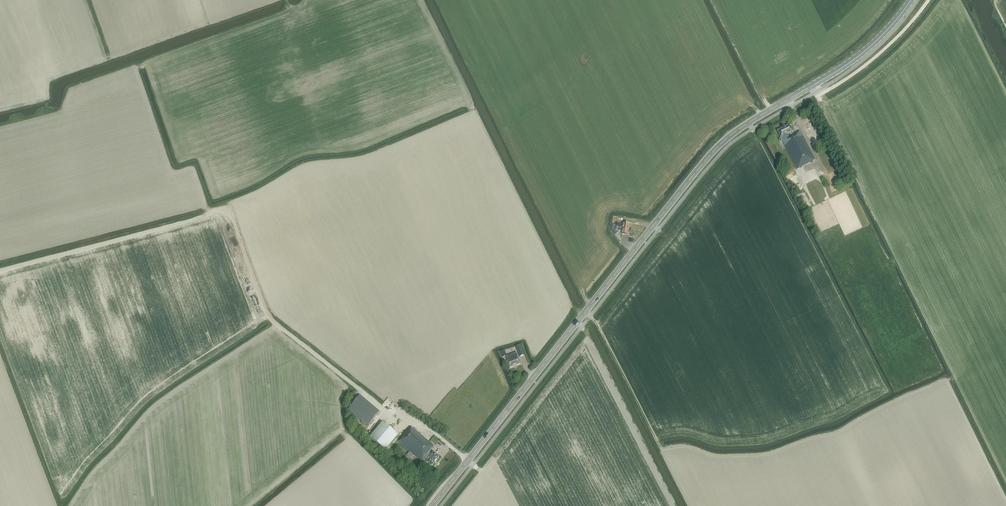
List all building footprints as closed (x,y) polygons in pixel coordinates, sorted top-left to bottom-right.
[(793,132),(790,125),(785,128),(785,127),(782,129),(778,132),(781,138),(780,138),(779,139),(779,140),(779,141),(780,142),(781,142),(782,142),(783,141),(797,170),(815,160),(800,131),(793,135),(792,134),(793,134),(792,133),(793,132)] [(831,192),(840,188),(833,172),(824,176),(831,192)] [(612,226),(611,231),(613,234),(615,236),(617,231),(622,232),(622,234),(628,235),(629,229),(623,229),(623,228),(616,227),(612,226)] [(525,355),(521,345),(516,347),(520,358),(525,355)] [(516,353),(508,356),(506,356),(508,361),(507,361),(510,368),(515,366),(521,364),(518,357),(516,353)] [(379,412),(360,396),(348,410),(368,426),(379,412)] [(376,417),(363,432),(384,451),(397,436),(376,417)] [(434,446),(412,427),(408,432),(407,432),(398,442),(421,461),(424,458),(426,461),(425,461),(431,466),(439,457),(433,452),(431,455),(429,452),(434,446)]
